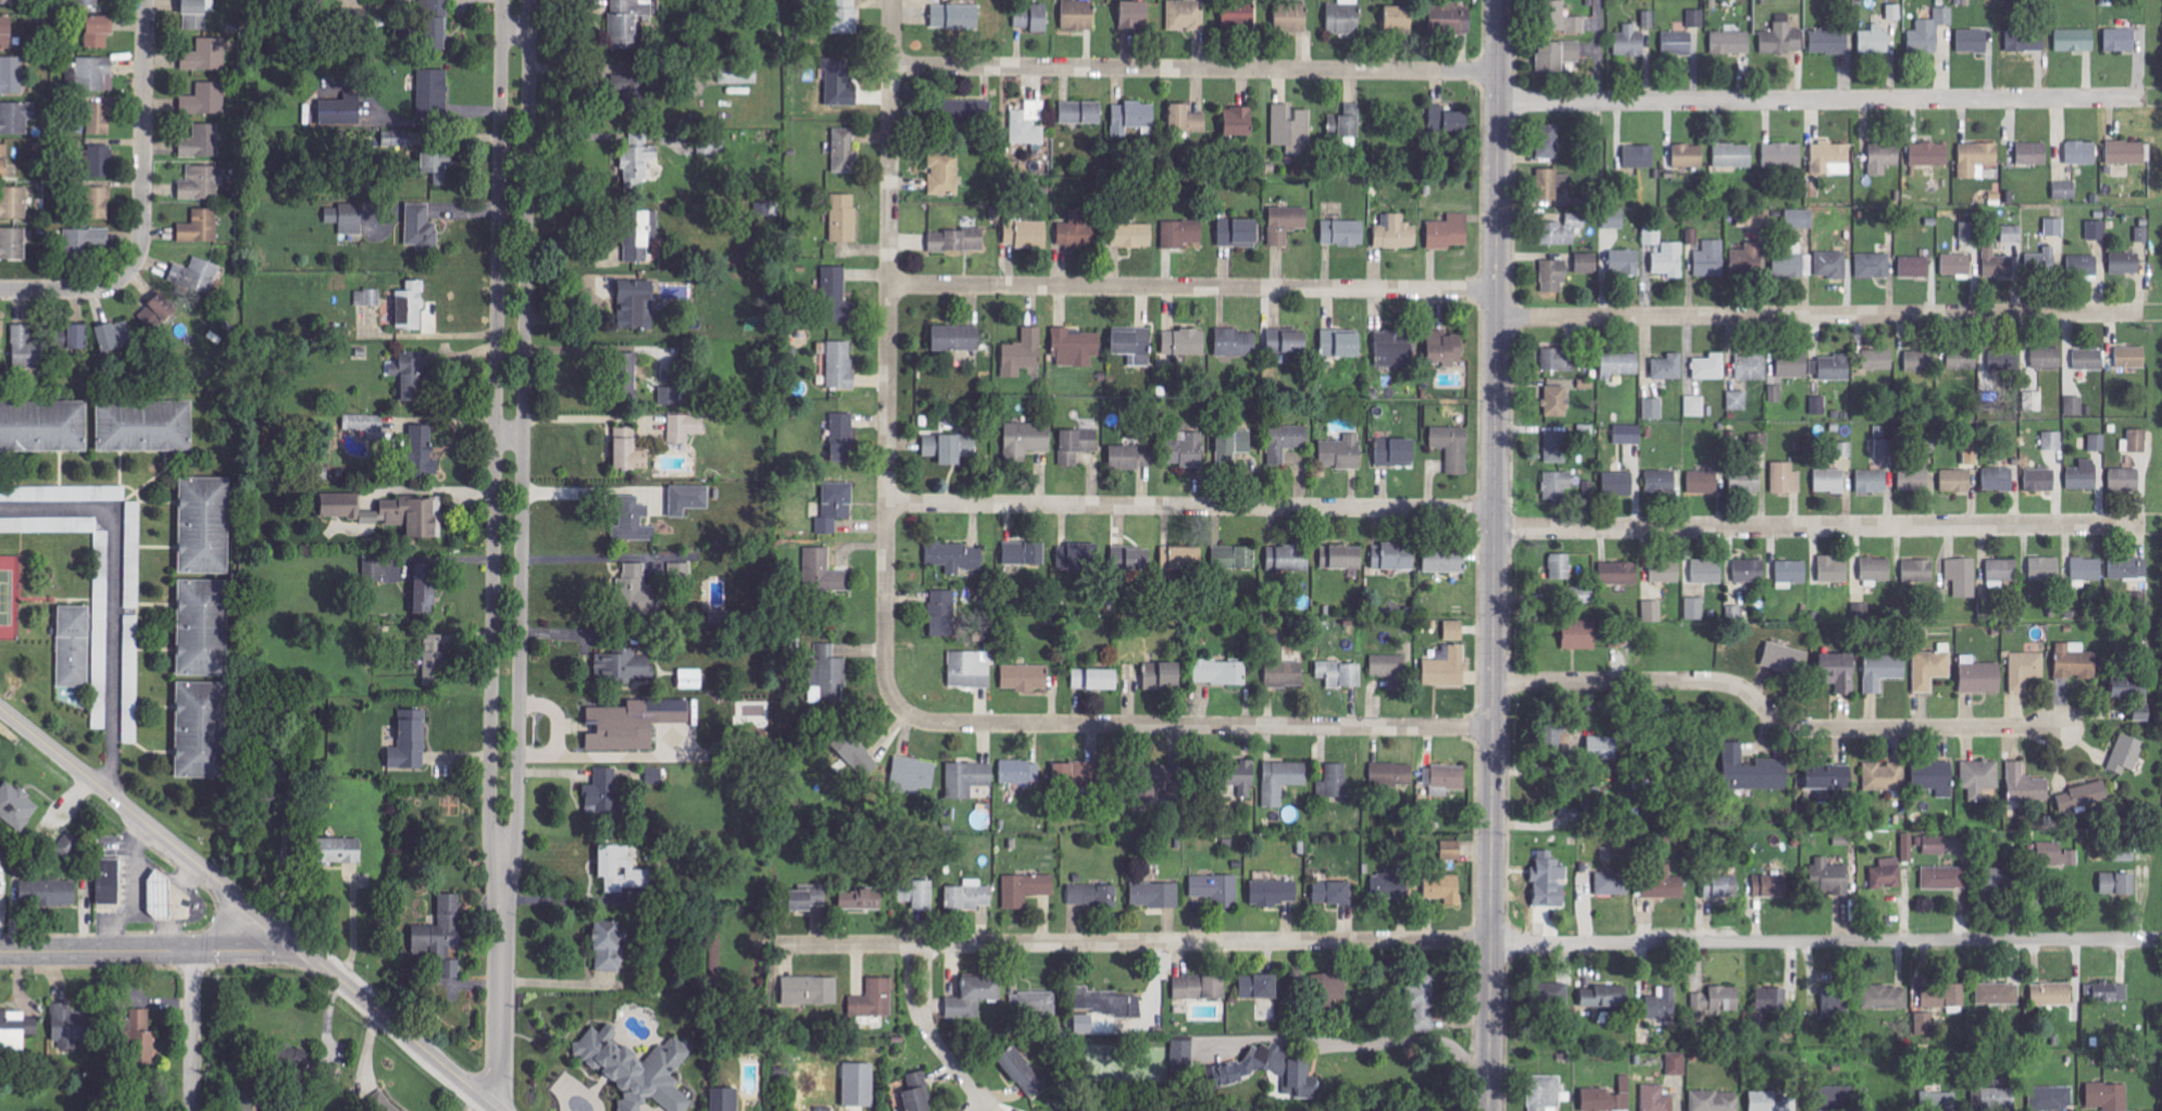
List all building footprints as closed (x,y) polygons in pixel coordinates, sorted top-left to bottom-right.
[(208,12),(215,11),(215,0),(183,0),(184,31),(208,31),(208,12)] [(447,0),(427,0),(428,51),(448,51),(447,0)] [(654,21),(654,0),(627,0),(611,0),(612,51),(640,50),(639,22),(654,21)] [(859,35),(858,0),(833,0),(833,35),(859,35)] [(1063,31),(1095,32),(1096,1),(1064,0),(1063,31)] [(1361,34),(1360,0),(1340,0),(1340,4),(1328,4),(1329,34),(1361,34)] [(1122,30),(1150,30),(1151,3),(1122,2),(1122,30)] [(1168,31),(1205,32),(1205,2),(1169,2),(1168,31)] [(1587,33),(1587,17),(1566,17),(1566,2),(1548,2),(1549,34),(1587,33)] [(1308,33),(1309,6),(1277,5),(1276,32),(1308,33)] [(1903,6),(1889,5),(1888,20),(1903,21),(1903,6)] [(981,29),(980,6),(932,7),(933,30),(981,29)] [(1049,6),(1015,6),(1015,29),(1032,29),(1032,33),(1049,33),(1049,6)] [(1255,28),(1256,7),(1223,6),(1223,27),(1255,28)] [(1387,7),(1386,30),(1414,31),(1415,8),(1387,7)] [(1472,35),(1473,8),(1431,7),(1431,34),(1472,35)] [(1955,25),(1955,7),(1936,8),(1936,20),(1918,20),(1918,31),(1910,31),(1910,54),(1941,54),(1940,25),(1955,25)] [(1705,28),(1705,10),(1689,10),(1689,28),(1705,28)] [(1644,11),(1643,29),(1655,29),(1656,12),(1644,11)] [(113,17),(87,17),(86,49),(109,49),(109,35),(113,35),(113,17)] [(13,50),(12,18),(0,19),(0,50),(13,50)] [(1761,33),(1762,55),(1806,53),(1805,29),(1794,30),(1793,23),(1775,24),(1776,32),(1761,33)] [(1616,56),(1647,56),(1646,34),(1636,34),(1636,24),(1625,25),(1625,34),(1616,34),(1616,56)] [(1860,54),(1890,54),(1889,25),(1874,25),(1874,32),(1860,32),(1860,54)] [(2007,31),(2008,53),(2047,52),(2046,29),(2007,31)] [(1989,53),(1989,31),(1959,30),(1959,53),(1989,53)] [(2096,30),(2057,31),(2057,53),(2096,52),(2096,30)] [(2137,31),(2106,30),(2106,52),(2137,53),(2137,31)] [(1664,32),(1663,55),(1693,56),(1694,33),(1664,32)] [(1752,54),(1751,32),(1712,33),(1712,55),(1752,54)] [(1851,54),(1850,32),(1812,32),(1812,55),(1851,54)] [(226,71),(227,39),(198,39),(198,52),(184,52),(184,71),(226,71)] [(1582,43),(1539,43),(1539,74),(1565,74),(1565,63),(1582,63),(1582,43)] [(25,94),(24,58),(1,58),(1,77),(0,77),(0,95),(25,94)] [(78,59),(78,92),(113,91),(113,59),(78,59)] [(758,85),(759,67),(720,66),(720,84),(758,85)] [(419,71),(418,120),(446,121),(447,71),(419,71)] [(626,115),(651,115),(652,76),(614,76),(613,91),(626,91),(626,115)] [(226,83),(197,83),(197,97),(184,97),(184,115),(225,115),(226,83)] [(361,126),(361,95),(345,95),(345,101),(320,101),(320,126),(361,126)] [(991,101),(949,102),(949,126),(992,125),(991,101)] [(1012,111),(1012,145),(1046,145),(1046,127),(1037,127),(1037,121),(1045,121),(1046,101),(1026,101),(1026,111),(1012,111)] [(1102,125),(1103,103),(1062,102),(1061,124),(1102,125)] [(29,121),(36,121),(36,104),(0,103),(0,116),(0,135),(29,136),(29,121)] [(1113,137),(1129,137),(1129,129),(1144,129),(1144,134),(1155,134),(1156,104),(1125,103),(1125,106),(1113,106),(1113,137)] [(88,136),(111,136),(111,104),(89,104),(88,136)] [(1362,137),(1361,104),(1346,104),(1346,115),(1330,116),(1330,137),(1362,137)] [(1190,105),(1170,106),(1171,135),(1208,133),(1207,113),(1190,114),(1190,105)] [(1312,111),(1293,110),(1293,106),(1274,105),(1273,147),(1287,147),(1287,154),(1311,154),(1312,111)] [(1445,114),(1446,107),(1431,107),(1431,132),(1470,133),(1470,114),(1445,114)] [(1254,108),(1226,109),(1227,137),(1255,136),(1254,108)] [(180,158),(218,159),(219,125),(194,124),(194,140),(181,140),(180,158)] [(1559,126),(1540,126),(1539,159),(1558,160),(1559,126)] [(835,173),(856,173),(855,129),(834,129),(835,173)] [(384,132),(384,148),(410,147),(410,132),(384,132)] [(648,160),(659,160),(659,147),(648,147),(648,137),(635,137),(635,149),(625,148),(623,187),(647,188),(648,160)] [(2098,165),(2097,142),(2067,143),(2068,166),(2098,165)] [(1950,144),(1911,143),(1911,166),(1950,167),(1950,144)] [(2049,143),(2019,144),(2019,167),(2049,166),(2049,143)] [(2153,165),(2154,143),(2109,143),(2108,164),(2153,165)] [(1704,144),(1674,145),(1674,169),(1705,168),(1704,144)] [(1716,168),(1754,168),(1754,144),(1715,145),(1716,168)] [(1764,144),(1764,167),(1803,168),(1804,145),(1764,144)] [(1853,174),(1853,144),(1813,144),(1813,174),(1853,174)] [(1870,177),(1888,177),(1888,167),(1901,168),(1901,145),(1871,144),(1870,177)] [(2000,144),(1960,144),(1960,179),(1985,180),(1985,166),(2000,167),(2000,144)] [(8,145),(0,145),(0,179),(8,179),(8,145)] [(112,178),(112,146),(90,146),(90,178),(112,178)] [(1624,147),(1625,169),(1656,168),(1655,146),(1624,147)] [(448,187),(448,167),(454,167),(454,152),(423,153),(423,175),(436,175),(436,187),(448,187)] [(960,154),(931,153),(930,196),(959,196),(960,154)] [(179,200),(219,200),(219,186),(225,186),(225,167),(188,167),(188,181),(179,181),(179,200)] [(1573,175),(1560,175),(1560,170),(1540,170),(1539,201),(1559,202),(1559,190),(1572,190),(1573,175)] [(2078,200),(2078,182),(2055,183),(2055,200),(2078,200)] [(0,189),(0,221),(28,220),(27,188),(0,189)] [(89,188),(88,219),(109,220),(110,189),(89,188)] [(832,243),(858,243),(857,195),(831,195),(832,243)] [(782,218),(782,203),(757,203),(756,217),(782,218)] [(326,209),(327,224),(340,224),(341,236),(363,235),(363,204),(339,205),(339,208),(326,209)] [(407,246),(418,246),(418,252),(439,253),(440,223),(430,223),(430,205),(408,204),(407,246)] [(1309,209),(1270,208),(1270,247),(1289,247),(1289,231),(1309,231),(1309,209)] [(218,243),(218,209),(193,210),(194,225),(179,225),(179,243),(218,243)] [(1626,211),(1605,210),(1605,229),(1625,230),(1626,211)] [(1787,211),(1787,230),(1814,230),(1813,210),(1787,211)] [(1058,225),(1059,248),(1097,248),(1097,211),(1071,211),(1071,225),(1058,225)] [(626,262),(650,263),(651,238),(659,238),(660,212),(627,212),(626,262)] [(1470,214),(1449,213),(1449,223),(1429,222),(1429,250),(1454,250),(1454,246),(1470,246),(1470,214)] [(1543,245),(1576,246),(1577,229),(1586,230),(1587,215),(1567,214),(1567,224),(1544,223),(1543,245)] [(1406,215),(1382,215),(1382,226),(1376,226),(1375,249),(1418,250),(1418,225),(1406,225),(1406,215)] [(2065,219),(2046,219),(2046,237),(2066,237),(2065,219)] [(1220,247),(1259,248),(1260,221),(1221,220),(1220,247)] [(2107,221),(2088,221),(2088,242),(2107,241),(2107,221)] [(1187,250),(1187,244),(1204,244),(1204,222),(1163,222),(1164,250),(1187,250)] [(1365,247),(1365,222),(1323,222),(1323,246),(1365,247)] [(1017,250),(1049,249),(1048,223),(1017,224),(1017,228),(1005,229),(1006,245),(1016,245),(1017,250)] [(1961,241),(1978,241),(1978,223),(1961,223),(1961,241)] [(1154,248),(1155,225),(1114,225),(1114,247),(1154,248)] [(1654,227),(1645,226),(1644,246),(1653,246),(1654,227)] [(2002,244),(2022,244),(2023,226),(2003,226),(2002,244)] [(2149,243),(2150,228),(2137,227),(2136,243),(2149,243)] [(67,251),(110,249),(110,228),(66,230),(67,251)] [(26,261),(27,229),(0,229),(0,261),(26,261)] [(1699,230),(1688,229),(1688,245),(1699,246),(1699,230)] [(930,232),(930,253),(985,252),(985,231),(930,232)] [(1696,277),(1726,277),(1726,241),(1704,241),(1704,251),(1696,252),(1696,277)] [(1685,244),(1664,243),(1664,254),(1654,253),(1653,274),(1670,275),(1670,280),(1684,280),(1685,244)] [(1747,251),(1732,251),(1733,275),(1766,274),(1765,244),(1747,244),(1747,251)] [(2013,278),(2013,258),(1996,257),(1996,244),(1985,244),(1984,277),(2013,278)] [(2026,272),(2056,273),(2057,247),(2045,247),(2045,255),(2027,254),(2026,272)] [(1641,252),(1612,252),(1612,277),(1641,277),(1641,252)] [(1849,280),(1848,252),(1817,253),(1818,275),(1833,275),(1833,281),(1849,280)] [(1814,278),(1814,255),(1775,254),(1775,277),(1814,278)] [(1891,278),(1891,254),(1858,255),(1858,279),(1891,278)] [(2142,275),(2142,254),(2112,254),(2112,274),(2142,275)] [(1598,274),(1598,255),(1577,255),(1577,274),(1598,274)] [(1973,255),(1943,255),(1943,276),(1972,276),(1973,255)] [(2099,257),(2069,257),(2069,277),(2099,277),(2099,257)] [(1900,278),(1931,279),(1931,259),(1901,258),(1900,278)] [(169,284),(218,296),(225,267),(193,259),(191,269),(174,264),(169,284)] [(1567,284),(1568,261),(1543,260),(1542,294),(1555,294),(1556,283),(1567,284)] [(847,268),(825,268),(825,323),(856,323),(856,303),(847,303),(847,268)] [(398,292),(397,331),(424,331),(424,282),(408,281),(407,292),(398,292)] [(620,282),(619,330),(654,331),(655,283),(620,282)] [(381,306),(381,290),(356,291),(357,307),(381,306)] [(137,317),(154,335),(179,311),(162,293),(137,317)] [(136,345),(128,320),(96,330),(104,355),(136,345)] [(13,326),(15,369),(46,368),(45,342),(32,343),(31,326),(13,326)] [(87,326),(70,326),(69,351),(87,351),(87,326)] [(934,353),(981,353),(981,327),(934,327),(934,353)] [(1042,328),(1024,328),(1023,344),(1004,344),(1004,378),(1022,379),(1022,369),(1041,369),(1042,328)] [(1113,356),(1135,356),(1135,367),(1151,368),(1152,329),(1114,328),(1113,356)] [(1217,357),(1257,358),(1258,334),(1241,334),(1241,330),(1217,329),(1217,357)] [(1309,332),(1269,330),(1268,354),(1308,355),(1309,332)] [(1101,358),(1102,331),(1054,331),(1054,356),(1060,356),(1059,367),(1093,368),(1093,358),(1101,358)] [(1164,331),(1163,358),(1206,358),(1206,331),(1164,331)] [(1362,335),(1338,335),(1338,331),(1323,331),(1323,359),(1362,359),(1362,335)] [(1377,368),(1414,368),(1415,333),(1377,332),(1377,368)] [(1464,336),(1444,336),(1444,332),(1427,332),(1428,367),(1456,366),(1456,364),(1465,363),(1464,336)] [(854,342),(829,342),(828,391),(854,391),(854,342)] [(2148,369),(2147,348),(2117,348),(2118,369),(2148,369)] [(1543,372),(1574,372),(1574,350),(1543,349),(1543,372)] [(2063,370),(2063,349),(2033,350),(2034,370),(2063,370)] [(1894,372),(1894,351),(1864,350),(1863,371),(1894,372)] [(1906,351),(1906,373),(1935,374),(1935,352),(1906,351)] [(1949,370),(1979,371),(1979,352),(1950,351),(1949,370)] [(2105,371),(2105,351),(2075,351),(2075,371),(2105,371)] [(2015,373),(2016,353),(1991,352),(1991,372),(2015,373)] [(427,353),(401,353),(402,364),(389,364),(389,377),(403,377),(403,403),(429,402),(427,353)] [(617,383),(638,384),(639,354),(618,354),(617,383)] [(1641,355),(1604,354),(1603,380),(1614,380),(1614,375),(1641,375),(1641,355)] [(1654,380),(1685,380),(1684,354),(1670,354),(1670,360),(1654,360),(1654,380)] [(1726,354),(1712,354),(1712,359),(1694,360),(1695,381),(1726,380),(1726,354)] [(1809,378),(1809,356),(1779,355),(1779,378),(1809,378)] [(1769,381),(1769,356),(1737,356),(1737,382),(1769,381)] [(1852,381),(1852,357),(1812,358),(1812,376),(1820,376),(1820,381),(1852,381)] [(1546,416),(1569,417),(1570,386),(1547,385),(1546,416)] [(1783,403),(1783,387),(1771,387),(1770,402),(1783,403)] [(680,406),(679,388),(660,388),(661,406),(680,406)] [(1729,411),(1748,412),(1748,392),(1729,392),(1729,411)] [(1687,418),(1707,417),(1706,397),(1686,398),(1687,418)] [(1827,397),(1812,397),(1812,416),(1827,416),(1827,397)] [(2084,415),(2085,398),(2066,398),(2066,415),(2084,415)] [(1664,399),(1645,400),(1645,419),(1665,419),(1664,399)] [(88,404),(0,403),(0,451),(88,452),(88,404)] [(98,451),(193,451),(193,403),(98,403),(98,451)] [(832,462),(853,461),(853,413),(831,413),(832,462)] [(385,439),(386,416),(345,415),(345,431),(370,432),(370,438),(385,439)] [(690,436),(707,436),(706,416),(669,416),(669,443),(690,443),(690,436)] [(1027,451),(1052,451),(1052,423),(1006,423),(1007,460),(1027,460),(1027,451)] [(433,425),(411,425),(411,467),(416,467),(416,476),(440,476),(440,459),(433,459),(433,425)] [(1310,426),(1270,425),(1269,465),(1285,465),(1286,446),(1310,447),(1310,426)] [(1643,425),(1616,425),(1615,443),(1642,444),(1643,425)] [(1432,448),(1448,448),(1448,474),(1469,475),(1469,427),(1432,427),(1432,448)] [(1099,429),(1061,429),(1061,466),(1079,466),(1079,451),(1099,451),(1099,429)] [(2148,452),(2149,429),(2129,429),(2129,440),(2123,440),(2122,451),(2148,452)] [(1252,430),(1218,431),(1219,464),(1234,464),(1234,453),(1253,453),(1252,430)] [(1206,433),(1179,432),(1179,440),(1168,440),(1167,465),(1205,467),(1206,433)] [(1568,463),(1569,433),(1546,432),(1546,463),(1568,463)] [(2064,432),(2042,432),(2042,450),(2064,451),(2064,432)] [(1345,441),(1322,440),(1321,467),(1361,468),(1362,433),(1345,433),(1345,441)] [(1753,434),(1753,451),(1770,451),(1769,433),(1753,434)] [(924,435),(924,456),(940,456),(940,465),(962,464),(962,457),(978,456),(977,434),(924,435)] [(2090,451),(2106,451),(2107,434),(2090,434),(2090,451)] [(615,468),(649,470),(650,450),(637,449),(637,438),(616,437),(615,468)] [(1876,458),(1895,457),(1894,438),(1876,439),(1876,458)] [(1838,458),(1854,458),(1853,442),(1837,443),(1838,458)] [(1979,464),(1979,443),(1965,442),(1965,464),(1979,464)] [(1153,469),(1154,446),(1111,446),(1111,468),(1153,469)] [(2068,467),(2068,489),(2098,489),(2098,459),(2081,459),(2081,467),(2068,467)] [(1802,471),(1795,471),(1795,462),(1773,462),(1773,493),(1802,493),(1802,471)] [(1900,467),(1900,490),(1934,491),(1934,468),(1900,467)] [(1984,468),(1984,490),(2015,490),(2014,468),(1984,468)] [(2141,468),(2110,469),(2110,490),(2141,489),(2141,468)] [(1733,492),(1763,491),(1762,469),(1732,470),(1733,492)] [(1816,493),(1847,493),(1847,469),(1816,469),(1816,493)] [(2056,469),(2026,469),(2026,491),(2057,490),(2056,469)] [(1648,493),(1678,492),(1677,470),(1647,471),(1648,493)] [(1859,493),(1889,492),(1889,470),(1858,471),(1859,493)] [(1972,470),(1942,471),(1943,492),(1973,491),(1972,470)] [(1573,472),(1545,471),(1544,499),(1573,499),(1573,472)] [(1720,472),(1690,471),(1689,493),(1720,494),(1720,472)] [(1635,472),(1604,472),(1604,494),(1634,495),(1635,472)] [(179,573),(230,574),(232,477),(181,477),(179,573)] [(824,482),(823,517),(817,517),(817,533),(836,534),(837,518),(853,518),(854,483),(824,482)] [(710,486),(671,485),(670,517),(686,517),(686,508),(710,508),(710,486)] [(0,487),(0,501),(127,500),(126,486),(0,487)] [(360,494),(323,493),(322,517),(360,518),(360,494)] [(656,540),(657,526),(643,526),(643,517),(650,517),(650,505),(640,505),(640,496),(621,495),(620,540),(656,540)] [(442,497),(382,499),(382,512),(361,512),(361,536),(379,535),(379,524),(409,524),(409,538),(438,537),(438,517),(443,517),(442,497)] [(142,502),(127,501),(125,608),(140,609),(142,502)] [(109,531),(98,531),(98,518),(0,517),(0,532),(95,533),(94,729),(108,729),(109,531)] [(1045,543),(1004,542),(1003,564),(1045,565),(1045,543)] [(1373,570),(1416,569),(1416,543),(1373,544),(1373,570)] [(926,564),(947,564),(948,574),(962,574),(962,570),(983,570),(983,544),(926,545),(926,564)] [(1058,545),(1058,569),(1092,568),(1092,544),(1058,545)] [(1269,545),(1268,571),(1310,572),(1311,546),(1269,545)] [(1152,570),(1152,547),(1113,546),(1113,569),(1152,570)] [(1162,570),(1203,571),(1203,547),(1163,546),(1162,570)] [(1214,547),(1214,569),(1256,568),(1256,546),(1214,547)] [(1323,546),(1322,568),(1363,569),(1364,546),(1323,546)] [(1425,572),(1467,572),(1467,547),(1426,546),(1425,572)] [(831,547),(805,547),(805,590),(852,591),(852,571),(830,571),(831,547)] [(1551,579),(1571,579),(1571,554),(1551,554),(1551,579)] [(1851,582),(1851,560),(1837,560),(1837,555),(1820,556),(1820,583),(1851,582)] [(2030,557),(2031,579),(2059,578),(2058,557),(2030,557)] [(2149,558),(2111,557),(2110,578),(2149,579),(2149,558)] [(1893,558),(1862,558),(1862,581),(1892,581),(1893,558)] [(1947,559),(1948,580),(1956,580),(1956,598),(1978,597),(1976,558),(1947,559)] [(2072,558),(2073,580),(2103,580),(2103,558),(2072,558)] [(1766,560),(1736,559),(1736,581),(1766,581),(1766,560)] [(2018,559),(1988,560),(1988,581),(2019,581),(2018,559)] [(364,560),(364,582),(383,582),(383,560),(364,560)] [(1682,582),(1681,560),(1652,561),(1652,583),(1682,582)] [(1808,561),(1778,560),(1777,582),(1807,583),(1808,561)] [(1936,560),(1904,560),(1904,582),(1935,583),(1936,560)] [(1693,584),(1724,583),(1723,561),(1693,561),(1693,584)] [(1640,585),(1640,562),(1603,562),(1602,584),(1640,585)] [(416,563),(415,614),(436,614),(437,563),(416,563)] [(646,563),(625,563),(625,578),(620,578),(620,611),(654,611),(654,584),(646,584),(646,563)] [(671,578),(692,577),(691,563),(670,563),(671,578)] [(177,676),(228,677),(229,580),(179,579),(177,676)] [(930,636),(955,637),(956,590),(931,590),(930,636)] [(1705,597),(1686,598),(1687,620),(1706,620),(1705,597)] [(1853,619),(1870,619),(1870,602),(1853,603),(1853,619)] [(1993,602),(1980,602),(1980,618),(1993,619),(1993,602)] [(91,606),(59,606),(58,687),(89,687),(91,606)] [(1728,606),(1727,619),(1742,619),(1742,606),(1728,606)] [(732,622),(732,610),(710,611),(710,623),(732,622)] [(140,615),(125,615),(123,742),(138,742),(140,615)] [(1597,620),(1564,621),(1564,650),(1598,649),(1597,620)] [(1446,621),(1445,640),(1464,641),(1465,621),(1446,621)] [(425,685),(441,686),(442,635),(425,634),(425,685)] [(2085,642),(2057,643),(2058,678),(2099,678),(2098,652),(2085,652),(2085,642)] [(1763,668),(1808,676),(1813,651),(1768,643),(1763,668)] [(835,644),(815,644),(816,686),(823,686),(823,703),(846,703),(846,658),(835,658),(835,644)] [(1466,646),(1437,646),(1437,659),(1425,659),(1425,686),(1466,687),(1466,646)] [(652,655),(637,656),(636,647),(624,647),(624,653),(596,654),(597,678),(652,677),(652,655)] [(991,688),(992,652),(950,651),(949,687),(991,688)] [(1953,651),(1915,652),(1916,693),(1935,693),(1935,678),(1954,678),(1953,651)] [(2047,678),(2046,653),(2011,653),(2012,693),(2029,693),(2029,678),(2047,678)] [(1857,694),(1857,654),(1823,654),(1824,684),(1838,684),(1838,694),(1857,694)] [(1372,677),(1390,677),(1390,690),(1416,689),(1415,655),(1372,656),(1372,677)] [(1962,692),(2003,693),(2003,663),(1976,663),(1976,655),(1963,655),(1962,692)] [(1867,694),(1883,694),(1883,679),(1908,678),(1908,656),(1866,656),(1867,694)] [(1195,684),(1248,685),(1248,661),(1196,660),(1195,684)] [(1145,689),(1182,688),(1182,662),(1145,663),(1145,689)] [(1362,662),(1317,662),(1317,678),(1328,678),(1328,688),(1363,688),(1362,662)] [(1049,666),(1003,665),(1002,690),(1048,691),(1049,666)] [(703,669),(680,669),(680,689),(704,689),(703,669)] [(1119,669),(1073,669),(1073,690),(1119,689),(1119,669)] [(2116,676),(2115,697),(2149,698),(2150,688),(2140,687),(2140,677),(2116,676)] [(176,778),(227,778),(228,682),(177,682),(176,778)] [(588,708),(589,751),(654,749),(654,724),(691,723),(691,699),(629,700),(629,707),(588,708)] [(426,768),(427,710),(401,709),(400,748),(390,748),(390,768),(426,768)] [(2152,713),(2136,712),(2136,720),(2151,721),(2152,713)] [(2145,739),(2119,733),(2111,771),(2126,774),(2127,770),(2138,772),(2145,739)] [(1619,738),(1588,737),(1588,759),(1619,760),(1619,738)] [(1789,789),(1789,758),(1758,758),(1758,766),(1745,766),(1745,742),(1726,742),(1726,780),(1740,780),(1740,790),(1789,789)] [(1001,783),(1040,783),(1040,761),(1001,761),(1001,783)] [(1254,798),(1255,762),(1228,761),(1227,786),(1240,786),(1240,798),(1254,798)] [(1962,789),(1970,789),(1969,801),(1985,802),(1985,789),(2000,789),(2000,761),(1963,761),(1962,789)] [(2025,778),(2025,761),(2008,761),(2009,802),(2051,801),(2050,778),(2025,778)] [(914,789),(936,788),(935,762),(913,762),(914,789)] [(1056,786),(1102,787),(1102,763),(1057,762),(1056,786)] [(1308,763),(1265,762),(1264,807),(1283,808),(1284,785),(1308,785),(1308,763)] [(1937,798),(1954,799),(1954,763),(1918,762),(1917,789),(1937,789),(1937,798)] [(994,786),(994,764),(948,763),(947,799),(972,799),(972,786),(994,786)] [(1414,788),(1413,763),(1371,764),(1372,789),(1414,788)] [(1865,764),(1865,791),(1906,790),(1905,763),(1865,764)] [(1327,782),(1318,782),(1319,797),(1348,796),(1348,764),(1327,764),(1327,782)] [(1170,788),(1171,766),(1149,765),(1149,787),(1170,788)] [(1425,766),(1425,786),(1432,786),(1432,796),(1449,796),(1449,790),(1467,789),(1467,765),(1425,766)] [(1809,788),(1854,789),(1855,767),(1810,766),(1809,788)] [(618,767),(595,767),(595,785),(586,785),(586,814),(617,815),(618,767)] [(647,783),(663,784),(663,769),(647,768),(647,783)] [(42,807),(8,780),(0,790),(0,815),(21,832),(42,807)] [(2064,816),(2113,803),(2107,780),(2058,793),(2064,816)] [(1809,799),(1856,797),(1855,789),(1809,791),(1809,799)] [(277,816),(278,798),(265,798),(265,816),(277,816)] [(86,845),(70,830),(54,848),(70,862),(86,845)] [(1903,862),(1915,862),(1914,832),(1903,832),(1903,862)] [(1947,855),(1947,836),(1924,836),(1925,855),(1947,855)] [(363,864),(362,838),(316,839),(316,865),(363,864)] [(1442,860),(1462,859),(1462,841),(1442,841),(1442,860)] [(2080,868),(2079,850),(2062,851),(2062,843),(2039,844),(2040,870),(2080,868)] [(606,893),(625,893),(625,888),(651,888),(651,870),(631,870),(632,846),(601,845),(600,878),(607,878),(606,893)] [(2116,862),(2137,861),(2137,846),(2116,846),(2116,862)] [(1535,907),(1567,907),(1567,882),(1569,882),(1569,866),(1560,866),(1560,859),(1554,859),(1555,851),(1539,850),(1539,867),(1533,867),(1533,882),(1536,882),(1535,907)] [(1851,866),(1829,865),(1829,857),(1814,857),(1813,893),(1850,894),(1851,866)] [(120,905),(120,858),(98,858),(97,905),(120,905)] [(1881,858),(1882,867),(1872,867),(1873,890),(1885,890),(1885,887),(1903,886),(1902,858),(1881,858)] [(1643,897),(1685,898),(1686,877),(1671,877),(1672,866),(1655,866),(1655,883),(1644,883),(1643,897)] [(1922,889),(1967,890),(1967,867),(1923,867),(1922,889)] [(1983,890),(2010,891),(2011,869),(1983,868),(1983,890)] [(1374,872),(1373,898),(1404,899),(1404,873),(1374,872)] [(1629,872),(1597,872),(1597,895),(1629,894),(1629,872)] [(2137,895),(2138,873),(2102,872),(2101,894),(2137,895)] [(171,874),(150,874),(150,916),(171,916),(171,874)] [(1003,875),(1004,909),(1026,909),(1026,896),(1055,895),(1055,874),(1003,875)] [(1239,875),(1216,875),(1216,877),(1192,877),(1191,898),(1216,898),(1216,907),(1238,908),(1239,875)] [(1462,875),(1426,875),(1426,899),(1447,899),(1446,905),(1461,905),(1462,875)] [(1754,876),(1755,898),(1789,897),(1789,875),(1754,876)] [(1739,897),(1740,877),(1706,876),(1705,897),(1739,897)] [(77,880),(26,879),(26,904),(76,905),(77,880)] [(948,886),(947,910),(981,910),(981,906),(993,906),(993,886),(983,886),(983,879),(965,879),(965,887),(948,886)] [(934,881),(914,880),(914,887),(899,886),(899,902),(915,903),(915,910),(933,911),(934,881)] [(1298,905),(1299,881),(1252,881),(1252,904),(1298,905)] [(1353,882),(1315,882),(1314,904),(1353,905),(1353,882)] [(1181,883),(1132,883),(1131,907),(1180,907),(1181,883)] [(813,911),(813,906),(828,906),(829,885),(797,885),(797,890),(785,890),(784,910),(813,911)] [(1117,907),(1118,886),(1069,885),(1068,906),(1117,907)] [(872,890),(842,889),(841,909),(883,910),(884,899),(872,899),(872,890)] [(461,948),(462,894),(440,894),(439,926),(413,926),(413,954),(449,954),(449,948),(461,948)] [(622,941),(629,941),(629,923),(597,922),(595,971),(621,972),(622,941)] [(462,960),(445,960),(444,978),(461,979),(462,960)] [(1318,972),(1312,1000),(1344,1007),(1350,979),(1318,972)] [(1175,999),(1226,998),(1226,975),(1174,976),(1175,999)] [(1279,976),(1242,975),(1241,998),(1278,999),(1279,976)] [(1418,1008),(1418,1030),(1435,1030),(1435,975),(1421,975),(1421,982),(1408,982),(1408,1008),(1418,1008)] [(838,976),(783,977),(784,1006),(839,1004),(838,976)] [(850,1016),(893,1016),(893,978),(868,977),(868,997),(850,996),(850,1016)] [(1002,1000),(1002,977),(963,977),(963,997),(947,998),(947,1018),(981,1018),(981,1000),(1002,1000)] [(1540,983),(1539,1009),(1569,1010),(1570,985),(1540,983)] [(1978,1005),(2021,1004),(2021,983),(1978,984),(1978,1005)] [(2073,983),(2033,984),(2034,1007),(2074,1005),(2073,983)] [(2094,1002),(2129,1002),(2129,983),(2087,983),(2086,996),(2094,996),(2094,1002)] [(1966,1007),(1965,985),(1922,986),(1923,1008),(1966,1007)] [(1141,993),(1090,993),(1090,986),(1076,986),(1076,1014),(1141,1014),(1141,993)] [(1582,1007),(1629,1008),(1629,987),(1583,986),(1582,1007)] [(1741,986),(1711,986),(1711,993),(1692,993),(1693,1011),(1742,1010),(1741,986)] [(1908,986),(1862,987),(1863,1010),(1908,1009),(1908,986)] [(1678,988),(1659,987),(1659,997),(1648,997),(1647,1018),(1676,1019),(1678,988)] [(1758,988),(1757,1011),(1787,1011),(1788,989),(1758,988)] [(1825,989),(1823,1020),(1850,1021),(1851,990),(1825,989)] [(1057,992),(1011,993),(1011,1013),(1057,1013),(1057,992)] [(53,1042),(62,1042),(62,1049),(77,1049),(77,1041),(88,1041),(88,1013),(73,1013),(73,1003),(53,1003),(53,1042)] [(151,1009),(132,1010),(134,1063),(157,1063),(156,1031),(151,1031),(151,1009)] [(1916,1035),(1931,1035),(1931,1013),(1916,1013),(1916,1035)] [(1077,1034),(1095,1034),(1095,1015),(1077,1015),(1077,1034)] [(694,1051),(676,1036),(668,1045),(659,1046),(640,1069),(639,1054),(630,1046),(620,1047),(612,1040),(617,1034),(616,1025),(608,1025),(602,1033),(594,1026),(581,1042),(575,1043),(576,1053),(597,1070),(607,1069),(608,1076),(629,1093),(620,1104),(620,1110),(643,1110),(643,1107),(650,1099),(655,1099),(670,1110),(687,1110),(694,1102),(680,1090),(679,1081),(674,1076),(694,1051)] [(1173,1065),(1193,1066),(1194,1041),(1174,1040),(1173,1065)] [(1316,1099),(1316,1091),(1319,1087),(1319,1078),(1310,1077),(1310,1061),(1289,1060),(1289,1052),(1274,1043),(1271,1048),(1270,1047),(1253,1047),(1242,1066),(1215,1065),(1214,1084),(1249,1085),(1260,1067),(1267,1071),(1274,1072),(1284,1077),(1284,1096),(1295,1097),(1297,1098),(1316,1099)] [(1047,1084),(1015,1046),(999,1059),(1031,1098),(1047,1084)] [(1687,1052),(1668,1053),(1668,1076),(1687,1075),(1687,1052)] [(844,1107),(875,1107),(875,1063),(845,1063),(844,1107)] [(925,1071),(908,1075),(911,1091),(905,1092),(909,1110),(933,1110),(925,1071)] [(1631,1075),(1621,1075),(1622,1094),(1610,1095),(1609,1088),(1583,1089),(1584,1110),(1632,1110),(1631,1075)] [(1531,1076),(1530,1110),(1558,1110),(1558,1103),(1563,1103),(1564,1076),(1531,1076)] [(2129,1084),(2087,1084),(2088,1108),(2105,1107),(2105,1110),(2129,1110),(2129,1084)] [(1643,1085),(1642,1110),(1675,1110),(1675,1095),(1666,1095),(1666,1086),(1643,1085)] [(2032,1086),(2031,1110),(2044,1110),(2074,1110),(2074,1087),(2032,1086)] [(1853,1089),(1826,1087),(1825,1108),(1852,1109),(1853,1089)] [(714,1088),(714,1110),(739,1110),(740,1088),(714,1088)] [(2017,1110),(2017,1089),(1973,1090),(1974,1110),(1980,1110),(2017,1110)] [(378,1090),(368,1102),(379,1110),(403,1110),(378,1090)] [(1798,1099),(1777,1099),(1776,1091),(1751,1092),(1752,1110),(1798,1110),(1798,1099)] [(1740,1092),(1692,1092),(1692,1110),(1741,1110),(1740,1092)] [(1958,1093),(1922,1092),(1922,1110),(1957,1110),(1958,1093)]
